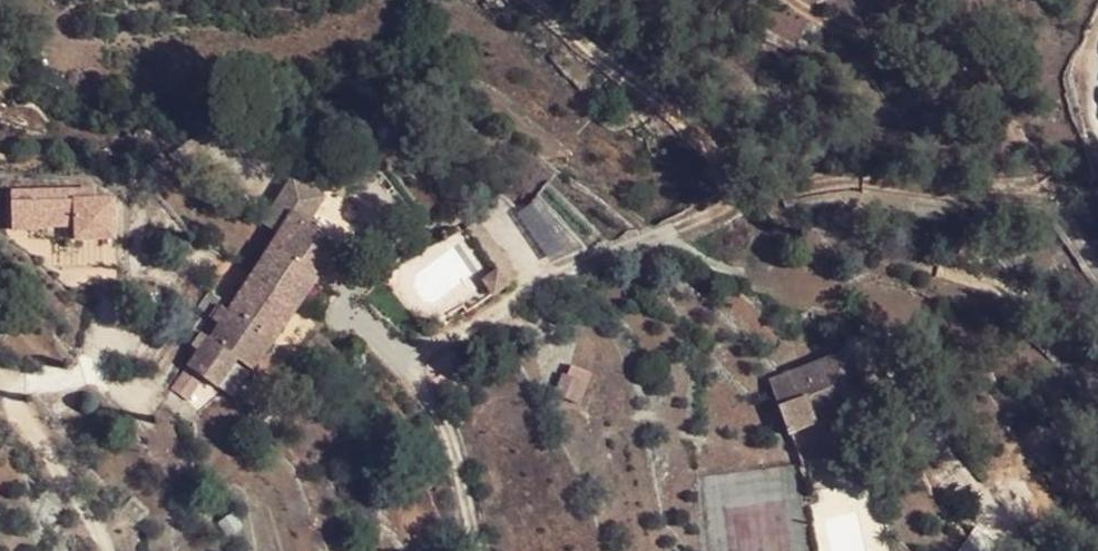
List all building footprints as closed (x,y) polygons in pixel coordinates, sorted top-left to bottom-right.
[(260,219),(277,229),(287,212),(302,221),(319,194),(287,175),(260,219)] [(94,181),(9,185),(13,248),(119,243),(117,193),(95,194),(94,181)] [(558,258),(581,240),(542,191),(518,208),(558,258)] [(257,374),(338,243),(302,221),(287,212),(277,229),(225,314),(216,328),(189,373),(224,394),(242,365),(257,374)] [(512,270),(467,217),(447,230),(453,239),(445,243),(483,290),(512,270)] [(209,324),(216,328),(225,314),(217,310),(209,324)] [(767,379),(800,464),(835,450),(825,424),(873,405),(850,347),(767,379)] [(587,382),(562,371),(553,391),(579,402),(587,382)]
